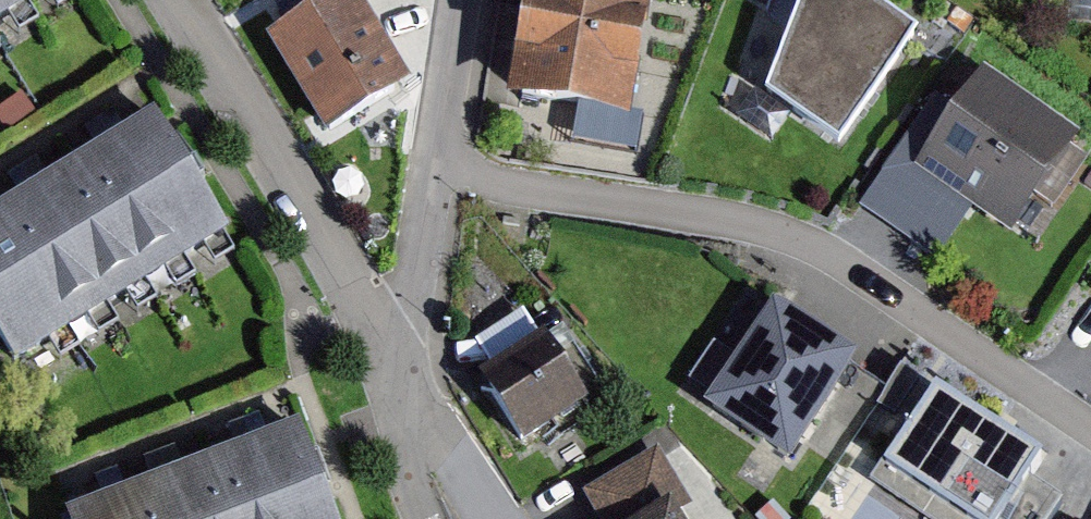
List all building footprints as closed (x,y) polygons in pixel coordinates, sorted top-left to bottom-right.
[(37,0),(0,0),(0,22),(37,0)] [(326,138),(409,91),(357,0),(338,0),(265,41),(307,115),(287,126),(302,151),(326,138)] [(655,0),(525,0),(505,108),(631,131),(655,0)] [(917,47),(854,0),(768,0),(718,109),(764,141),(777,111),(843,158),(917,47)] [(1089,152),(978,76),(914,168),(1014,236),(1038,202),(1049,210),(1089,152)] [(226,233),(154,115),(0,209),(0,343),(12,363),(226,233)] [(796,469),(863,367),(777,310),(710,412),(796,469)] [(481,367),(522,438),(593,397),(552,327),(481,367)] [(1034,464),(935,395),(874,482),(927,518),(1056,518),(1067,503),(1026,475),(1034,464)] [(305,425),(72,510),(75,518),(340,518),(305,425)] [(693,512),(659,455),(582,501),(592,518),(680,518),(693,512)]
